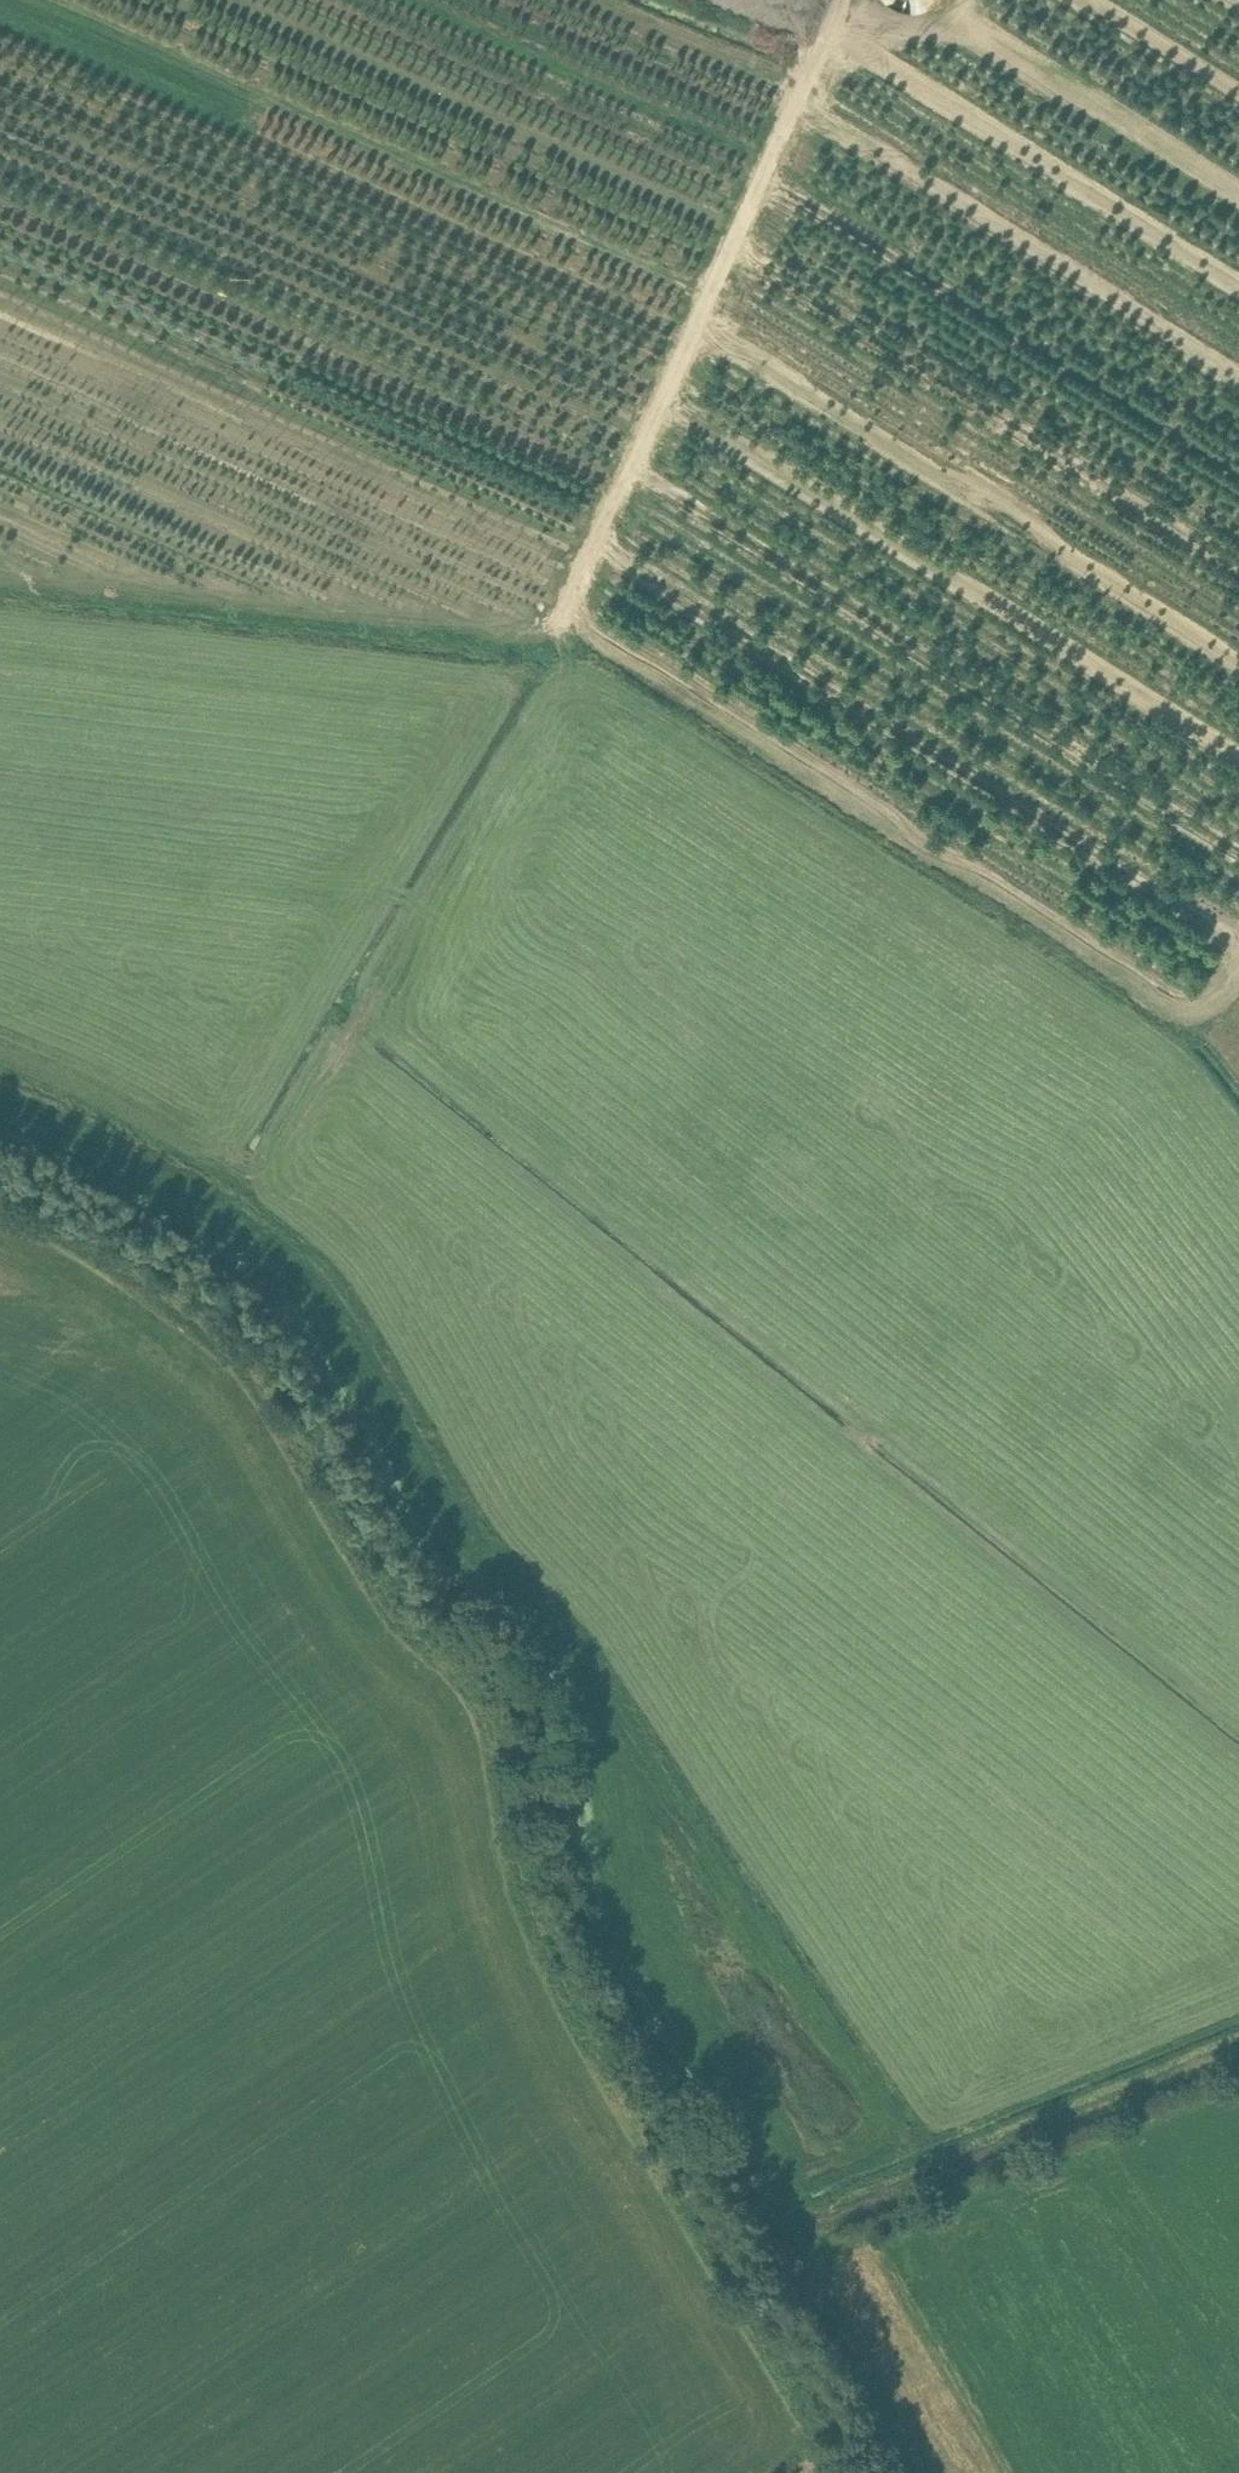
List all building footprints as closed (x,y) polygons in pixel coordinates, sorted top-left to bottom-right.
[(885,3),(893,8),(901,12),(911,13),(922,12),(932,8),(941,1),(942,0),(883,0),(885,3)]
